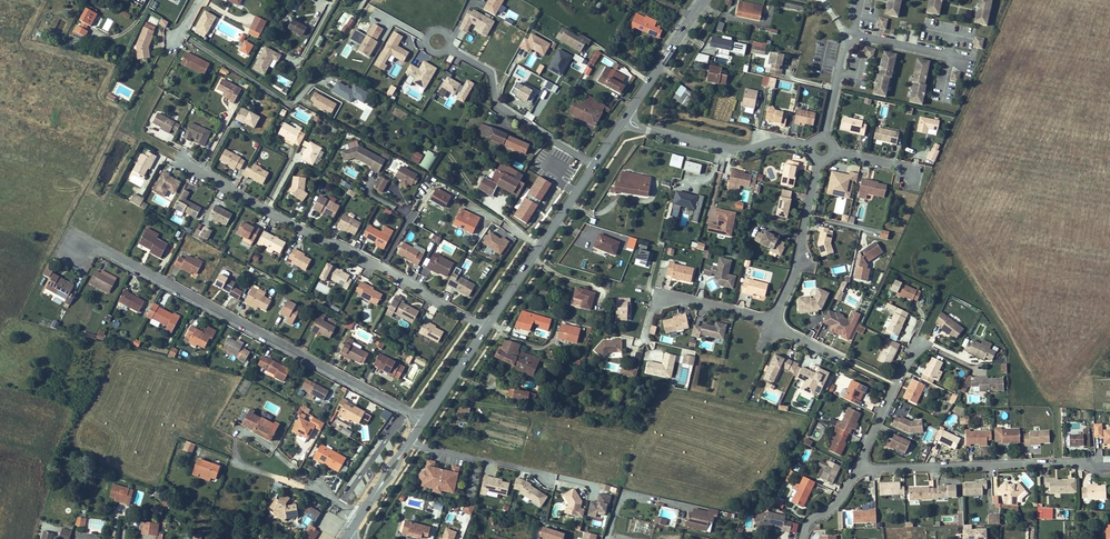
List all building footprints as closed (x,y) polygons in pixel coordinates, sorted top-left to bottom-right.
[(485,8),(496,15),(505,0),(490,0),(485,8)] [(888,8),(886,7),(885,12),(891,13),(890,17),(897,18),(901,0),(890,0),(888,8)] [(925,13),(933,14),(933,11),(939,12),(940,7),(938,7),(939,0),(928,0),(925,13)] [(977,3),(979,3),(977,14),(975,14),(974,19),(979,20),(979,24),(986,25),(991,0),(978,0),(977,3)] [(805,14),(806,10),(787,6),(786,11),(799,14),(799,13),(805,14)] [(532,24),(538,9),(534,7),(528,23),(532,24)] [(760,26),(761,24),(764,25),(765,17),(762,17),(764,11),(739,7),(736,21),(760,26)] [(97,15),(86,9),(79,22),(90,28),(97,15)] [(469,28),(487,37),(495,21),(470,9),(460,28),(468,31),(469,28)] [(123,11),(121,14),(129,20),(131,16),(123,11)] [(355,21),(350,18),(352,16),(343,11),(335,26),(348,33),(355,21)] [(157,25),(159,19),(148,15),(146,21),(157,25)] [(198,31),(208,37),(217,21),(207,15),(198,31)] [(645,18),(636,15),(634,20),(643,23),(645,18)] [(645,17),(645,18),(643,23),(634,20),(631,30),(634,31),(635,29),(660,37),(662,30),(655,27),(657,21),(645,17)] [(887,19),(880,17),(878,27),(885,29),(887,19)] [(165,28),(169,22),(162,18),(158,24),(165,28)] [(258,19),(255,26),(265,32),(269,24),(258,19)] [(311,28),(297,20),(292,28),(306,36),(311,28)] [(718,21),(715,30),(721,32),(724,23),(718,21)] [(374,23),(367,36),(356,30),(351,41),(358,45),(355,50),(370,57),(384,29),(374,23)] [(255,26),(252,31),(263,37),(265,32),(255,26)] [(87,32),(77,27),(74,32),(84,37),(87,32)] [(560,40),(566,31),(562,28),(556,38),(560,40)] [(154,34),(144,31),(137,50),(139,61),(149,59),(148,51),(149,50),(150,50),(154,39),(153,38),(154,34)] [(404,37),(393,31),(375,66),(384,70),(392,56),(405,63),(410,52),(399,46),(404,37)] [(566,31),(560,40),(580,52),(585,43),(588,44),(591,41),(581,35),(579,39),(566,31)] [(544,56),(550,44),(531,33),(527,39),(524,38),(519,47),(529,53),(531,49),(544,56)] [(315,45),(320,47),(324,38),(320,35),(315,45)] [(984,38),(976,37),(974,47),(982,48),(984,38)] [(746,47),(731,44),(731,42),(722,40),(722,43),(712,41),(710,51),(729,54),(729,53),(744,56),(746,47)] [(764,55),(766,44),(753,41),(751,53),(764,55)] [(250,59),(256,50),(247,45),(241,54),(250,59)] [(342,55),(347,57),(351,47),(346,45),(342,55)] [(875,49),(866,47),(864,55),(873,57),(875,49)] [(148,51),(149,59),(139,61),(140,64),(152,62),(150,50),(149,50),(148,51)] [(267,79),(275,61),(281,64),(284,58),(267,50),(255,73),(267,79)] [(575,54),(572,59),(586,67),(588,64),(593,66),(601,53),(596,50),(589,62),(575,54)] [(875,86),(873,95),(886,98),(890,77),(891,78),(897,52),(889,51),(889,55),(883,54),(882,59),(884,59),(881,71),(880,70),(879,75),(877,75),(876,80),(878,80),(876,87),(875,86)] [(707,64),(709,56),(697,53),(695,60),(707,64)] [(187,54),(184,61),(188,63),(185,67),(204,77),(210,66),(187,54)] [(572,61),(559,54),(548,73),(558,78),(563,68),(567,70),(572,61)] [(776,58),(765,56),(764,63),(766,63),(765,67),(767,67),(766,72),(775,73),(777,62),(775,62),(776,58)] [(604,57),(601,61),(611,67),(614,62),(604,57)] [(917,57),(911,82),(913,82),(909,103),(922,105),(923,96),(922,96),(923,89),(925,90),(926,85),(924,84),(925,80),(923,79),(926,68),(927,69),(929,63),(923,62),(924,58),(917,57)] [(583,72),(586,66),(575,60),(572,67),(583,72)] [(426,89),(437,68),(424,61),(420,69),(410,64),(405,73),(409,75),(406,82),(411,85),(412,82),(426,89)] [(540,74),(544,66),(540,64),(535,72),(540,74)] [(226,75),(229,70),(222,67),(220,72),(226,75)] [(623,77),(606,67),(597,81),(618,93),(623,86),(619,84),(623,77)] [(707,71),(703,87),(715,89),(718,74),(707,71)] [(952,80),(958,81),(960,73),(953,71),(952,80)] [(456,98),(464,103),(475,83),(467,79),(464,85),(448,77),(438,95),(443,98),(447,91),(457,96),(456,98)] [(224,79),(218,89),(224,92),(226,94),(227,95),(232,98),(231,100),(230,102),(234,105),(243,91),(224,79)] [(547,81),(544,87),(555,93),(558,87),(547,81)] [(790,90),(790,83),(776,81),(776,88),(790,90)] [(355,93),(341,85),(336,95),(355,105),(357,100),(368,106),(373,96),(358,88),(355,93)] [(387,93),(392,96),(397,88),(391,85),(387,93)] [(532,107),(537,97),(519,87),(513,97),(518,99),(517,100),(521,103),(522,101),(532,107)] [(754,92),(741,89),(737,106),(750,109),(754,92)] [(677,90),(672,98),(676,101),(681,93),(677,90)] [(224,92),(223,95),(231,100),(232,98),(227,95),(226,94),(224,92)] [(114,101),(116,97),(109,93),(107,97),(114,101)] [(340,107),(318,94),(314,102),(318,104),(316,107),(325,112),(326,110),(335,116),(340,107)] [(609,107),(586,94),(580,105),(574,115),(592,125),(604,109),(606,111),(609,107)] [(538,95),(539,106),(548,106),(547,95),(538,95)] [(574,115),(580,105),(574,101),(568,111),(574,115)] [(237,116),(246,121),(245,123),(255,129),(261,118),(243,107),(237,116)] [(768,107),(763,110),(761,119),(763,122),(765,121),(766,122),(767,120),(769,121),(769,122),(768,123),(776,125),(775,127),(780,128),(782,118),(778,117),(779,114),(771,112),(768,107)] [(177,120),(160,110),(154,119),(168,127),(167,128),(171,130),(174,125),(179,128),(182,123),(177,120)] [(532,121),(535,116),(526,110),(522,115),(532,121)] [(811,115),(793,110),(789,124),(794,125),(794,124),(800,125),(808,127),(811,115)] [(858,123),(839,119),(837,130),(846,132),(855,134),(855,136),(860,138),(862,127),(858,126),(858,123)] [(935,124),(916,120),(913,134),(922,136),(923,132),(933,134),(935,124)] [(197,125),(192,122),(185,137),(190,140),(192,135),(197,137),(195,142),(204,146),(212,132),(207,130),(204,131),(197,129),(197,125)] [(286,122),(280,132),(287,136),(292,139),(291,141),(296,144),(303,132),(293,126),(286,122)] [(478,133),(482,135),(486,125),(482,123),(478,133)] [(482,135),(492,139),(490,141),(499,146),(500,143),(503,144),(526,154),(529,146),(507,135),(508,135),(487,126),(486,125),(482,135)] [(895,135),(872,130),(869,141),(888,145),(887,146),(892,148),(895,135)] [(323,147),(312,141),(303,158),(314,164),(323,147)] [(226,148),(221,158),(230,163),(237,167),(238,165),(242,168),(246,160),(242,157),(232,151),(226,148)] [(144,175),(148,167),(153,158),(155,159),(157,155),(148,149),(146,154),(143,152),(134,169),(144,175)] [(362,149),(349,153),(353,162),(358,160),(359,158),(361,160),(360,161),(374,168),(373,170),(381,174),(388,163),(362,149)] [(430,171),(438,155),(427,150),(419,166),(430,171)] [(411,161),(419,165),(424,155),(416,151),(411,161)] [(931,158),(923,154),(920,161),(928,164),(931,158)] [(673,155),(670,165),(681,168),(684,158),(673,155)] [(506,165),(514,170),(509,162),(503,158),(502,161),(507,164),(506,165)] [(685,160),(683,170),(699,174),(702,164),(685,160)] [(245,174),(250,176),(250,175),(265,182),(271,171),(263,166),(264,165),(256,161),(253,167),(249,166),(245,174)] [(781,166),(776,186),(789,188),(791,176),(789,176),(791,168),(793,169),(794,164),(784,162),(783,166),(781,166)] [(510,193),(517,183),(522,175),(515,170),(514,170),(506,165),(503,163),(491,182),(484,178),(478,188),(492,196),(498,186),(503,189),(510,193)] [(731,171),(726,169),(723,182),(743,187),(744,185),(749,186),(750,184),(751,179),(746,178),(746,176),(738,174),(731,172),(731,171)] [(165,170),(154,190),(165,196),(168,191),(167,190),(168,188),(170,186),(177,190),(182,182),(175,178),(172,178),(169,176),(171,174),(165,170)] [(408,171),(402,181),(407,184),(413,187),(418,190),(424,179),(408,171)] [(616,182),(615,187),(611,186),(610,193),(614,193),(615,191),(647,196),(650,178),(623,172),(620,183),(616,182)] [(829,183),(827,195),(833,196),(838,193),(845,194),(847,186),(841,184),(839,184),(840,181),(841,181),(842,177),(842,176),(828,173),(825,183),(829,183)] [(852,184),(854,175),(846,173),(844,181),(845,182),(852,184)] [(295,176),(294,186),(296,185),(296,187),(293,192),(304,201),(310,194),(306,191),(307,177),(295,176)] [(386,181),(379,191),(385,195),(392,184),(386,181)] [(874,185),(858,181),(855,194),(863,196),(880,200),(882,188),(874,186),(874,185)] [(522,186),(517,183),(510,193),(516,196),(520,189),(522,186)] [(185,188),(175,207),(181,211),(187,214),(188,212),(191,213),(198,217),(203,208),(187,199),(191,192),(185,188)] [(357,193),(350,189),(348,194),(354,197),(357,193)] [(787,192),(778,190),(777,199),(785,200),(787,192)] [(698,222),(703,197),(675,191),(669,216),(677,218),(680,207),(694,210),(691,220),(698,222)] [(134,193),(130,202),(146,210),(148,204),(143,202),(144,198),(134,193)] [(447,199),(443,197),(438,204),(449,211),(456,199),(450,195),(447,199)] [(322,196),(315,209),(323,213),(324,211),(327,212),(331,214),(337,204),(336,203),(330,200),(322,196)] [(414,196),(408,205),(414,210),(420,201),(414,196)] [(777,199),(775,198),(771,216),(782,219),(786,201),(785,200),(777,199)] [(218,206),(212,217),(223,223),(228,226),(234,215),(218,206)] [(728,212),(710,208),(709,214),(712,214),(714,215),(712,224),(712,225),(710,225),(702,223),(700,230),(723,235),(724,230),(723,228),(724,221),(726,220),(728,212)] [(480,221),(461,212),(454,228),(472,236),(480,221)] [(174,215),(172,219),(180,224),(182,220),(174,215)] [(338,227),(342,230),(343,228),(351,232),(357,235),(362,225),(345,215),(338,227)] [(244,224),(238,235),(246,239),(255,244),(262,231),(258,228),(257,229),(257,230),(251,227),(244,224)] [(366,237),(386,248),(392,238),(383,233),(371,227),(366,237)] [(149,228),(146,232),(157,238),(159,234),(149,228)] [(195,235),(201,239),(204,231),(205,231),(199,228),(195,235)] [(824,231),(815,229),(814,233),(815,234),(813,246),(817,262),(828,258),(825,245),(827,236),(823,235),(824,231)] [(179,241),(183,233),(178,231),(174,238),(179,241)] [(140,243),(153,250),(151,252),(161,257),(169,245),(157,238),(146,232),(140,243)] [(259,245),(264,248),(265,245),(283,255),(288,244),(266,232),(259,245)] [(770,237),(761,232),(755,243),(766,250),(774,254),(777,249),(779,245),(773,241),(769,239),(770,237)] [(884,234),(877,232),(875,240),(882,241),(884,234)] [(620,243),(599,236),(595,249),(601,251),(602,249),(614,252),(616,248),(618,249),(620,243)] [(511,246),(504,242),(503,244),(492,237),(485,247),(502,259),(511,246)] [(633,250),(637,239),(629,237),(626,248),(633,250)] [(703,251),(705,244),(698,242),(696,249),(703,251)] [(399,254),(409,259),(415,262),(415,264),(420,266),(425,257),(420,255),(421,252),(414,249),(405,243),(399,254)] [(639,245),(635,261),(639,262),(638,265),(645,266),(646,262),(650,263),(652,254),(645,252),(646,247),(639,245)] [(860,251),(854,256),(860,266),(877,255),(870,245),(862,250),(863,251),(861,252),(860,251)] [(779,250),(777,249),(774,254),(766,250),(765,251),(775,257),(779,250)] [(291,260),(295,262),(294,264),(303,269),(309,272),(314,262),(306,257),(300,254),(301,252),(297,250),(291,260)] [(176,265),(182,268),(183,266),(193,271),(198,273),(203,263),(195,259),(189,255),(186,259),(181,257),(176,265)] [(428,269),(434,273),(435,271),(441,274),(449,278),(456,265),(442,258),(440,261),(435,258),(428,269)] [(713,269),(702,266),(699,275),(707,277),(708,275),(712,276),(716,277),(716,278),(719,283),(727,285),(729,277),(724,276),(727,262),(716,259),(713,269)] [(674,263),(669,261),(665,275),(670,276),(670,278),(674,279),(678,280),(689,283),(693,270),(673,265),(674,263)] [(833,275),(846,271),(845,264),(831,268),(833,275)] [(182,268),(192,274),(193,271),(183,266),(182,268)] [(334,270),(330,268),(326,275),(330,277),(334,270)] [(330,277),(329,279),(338,284),(346,288),(345,290),(349,292),(354,282),(351,280),(352,278),(335,269),(334,270),(330,277)] [(97,270),(90,282),(95,285),(96,283),(110,291),(116,281),(102,273),(97,270)] [(102,273),(116,281),(117,277),(103,270),(102,273)] [(494,273),(490,270),(485,276),(489,279),(494,273)] [(72,287),(74,285),(59,277),(60,274),(54,271),(47,285),(52,288),(51,289),(66,298),(65,301),(69,303),(77,290),(72,287)] [(60,274),(59,277),(74,285),(75,283),(60,274)] [(732,278),(729,277),(727,285),(719,283),(716,278),(716,277),(712,276),(711,279),(716,286),(729,290),(732,278)] [(237,285),(222,277),(217,286),(232,294),(231,296),(235,299),(239,291),(235,289),(237,285)] [(454,289),(471,299),(477,288),(470,283),(460,278),(454,289)] [(764,286),(745,281),(744,285),(740,284),(737,294),(742,295),(742,293),(749,295),(761,298),(764,286)] [(109,293),(110,291),(96,283),(95,285),(109,293)] [(358,293),(364,296),(362,298),(374,304),(380,307),(385,297),(368,288),(369,287),(363,284),(358,293)] [(910,295),(910,294),(895,286),(890,296),(899,300),(906,303),(907,302),(911,304),(914,297),(910,295)] [(245,303),(252,306),(253,304),(259,308),(267,312),(273,302),(258,294),(260,291),(254,288),(245,303)] [(130,291),(126,289),(119,301),(139,312),(145,302),(129,293),(130,291)] [(574,289),(572,299),(581,301),(580,309),(590,311),(594,294),(574,289)] [(819,310),(824,300),(813,294),(809,302),(808,304),(808,307),(805,307),(805,302),(795,303),(792,306),(792,312),(798,312),(798,315),(805,315),(805,313),(812,313),(812,310),(819,310)] [(403,302),(399,300),(392,313),(411,323),(417,313),(402,304),(403,302)] [(628,322),(628,305),(630,305),(630,300),(617,300),(617,322),(628,322)] [(160,308),(160,307),(155,304),(148,317),(153,320),(154,319),(169,327),(167,331),(173,334),(180,321),(174,318),(175,316),(169,312),(168,314),(163,311),(164,310),(160,308)] [(302,311),(289,304),(282,316),(286,319),(286,318),(291,320),(288,325),(293,327),(302,311)] [(879,311),(889,316),(891,312),(881,307),(879,311)] [(430,322),(433,315),(426,312),(423,319),(430,322)] [(890,339),(894,331),(895,332),(902,317),(891,312),(889,316),(885,325),(881,333),(880,335),(890,339)] [(537,325),(535,331),(541,332),(545,320),(518,313),(513,328),(512,332),(527,335),(530,323),(537,325)] [(842,343),(854,318),(847,315),(843,324),(841,327),(835,324),(836,322),(830,319),(829,316),(823,313),(818,325),(826,329),(826,330),(829,332),(831,331),(836,333),(836,336),(835,338),(837,339),(836,340),(842,343)] [(832,315),(829,316),(830,319),(836,322),(835,324),(841,327),(843,324),(838,321),(837,319),(832,315)] [(672,320),(661,322),(664,334),(687,330),(684,316),(679,317),(680,318),(672,320)] [(312,334),(320,338),(321,335),(323,336),(332,341),(337,331),(327,325),(328,322),(321,318),(312,334)] [(936,331),(935,332),(942,338),(944,337),(946,339),(951,342),(957,333),(951,328),(943,321),(942,321),(941,323),(934,318),(930,326),(936,331)] [(52,326),(57,329),(60,322),(54,320),(52,326)] [(349,321),(345,328),(349,331),(353,324),(349,321)] [(358,326),(353,324),(349,331),(354,333),(358,326)] [(654,335),(657,327),(651,325),(648,333),(654,335)] [(692,328),(689,338),(697,340),(698,336),(718,341),(720,331),(723,332),(725,328),(714,325),(713,329),(700,326),(700,330),(692,328)] [(188,336),(193,339),(191,342),(198,346),(205,349),(211,340),(214,342),(218,334),(210,329),(206,336),(204,336),(197,332),(198,330),(193,327),(188,336)] [(557,339),(568,341),(567,343),(575,345),(578,331),(560,327),(557,339)] [(446,336),(430,328),(425,338),(440,346),(446,336)] [(826,330),(826,329),(823,334),(824,336),(828,338),(830,337),(831,336),(835,338),(836,336),(836,333),(831,331),(829,332),(826,330)] [(661,335),(660,342),(672,344),(673,337),(661,335)] [(239,358),(242,359),(240,361),(246,365),(252,355),(243,350),(244,348),(237,344),(230,340),(224,351),(229,353),(239,358)] [(605,354),(615,354),(614,350),(619,349),(618,342),(600,342),(591,352),(600,360),(605,354)] [(882,343),(880,348),(891,354),(893,349),(882,343)] [(968,343),(966,347),(962,345),(958,353),(979,363),(980,360),(986,363),(990,355),(984,352),(984,351),(974,347),(968,343)] [(518,354),(519,347),(504,344),(502,351),(499,350),(496,362),(507,365),(511,352),(518,354)] [(635,357),(638,348),(633,346),(629,355),(635,357)] [(177,351),(172,348),(167,357),(173,358),(177,351)] [(342,358),(347,361),(348,359),(354,362),(363,367),(364,366),(369,357),(354,348),(353,350),(348,348),(342,358)] [(891,354),(880,348),(872,365),(883,370),(891,354)] [(516,366),(534,370),(536,358),(533,357),(518,354),(511,352),(507,365),(516,366)] [(694,365),(694,356),(683,355),(682,364),(694,365)] [(648,365),(646,375),(666,380),(667,376),(671,377),(676,359),(665,357),(663,365),(665,366),(665,367),(663,368),(648,365)] [(757,380),(764,384),(771,371),(772,370),(773,369),(774,370),(781,373),(786,364),(778,361),(778,362),(768,357),(765,364),(767,365),(765,367),(764,367),(757,380)] [(408,372),(382,358),(376,369),(392,377),(391,379),(396,381),(397,381),(401,383),(408,372)] [(269,362),(265,359),(260,368),(278,378),(277,380),(285,384),(292,373),(270,361),(269,362)] [(928,360),(922,373),(920,372),(917,377),(930,383),(934,374),(939,365),(928,360)] [(622,365),(620,374),(636,378),(638,369),(622,365)] [(771,371),(764,384),(766,385),(773,372),(780,375),(781,373),(774,370),(773,369),(772,370),(771,371)] [(816,392),(823,378),(812,373),(808,380),(808,381),(805,383),(801,382),(803,377),(795,373),(789,385),(797,388),(802,391),(800,394),(808,397),(811,390),(816,392)] [(983,383),(975,383),(975,380),(968,380),(968,379),(964,379),(960,386),(967,386),(967,390),(975,390),(975,394),(999,394),(999,382),(983,383)] [(331,394),(318,387),(308,382),(305,388),(314,393),(312,396),(326,404),(331,394)] [(905,394),(903,393),(899,402),(911,408),(916,397),(920,389),(909,383),(907,387),(908,388),(905,394)] [(802,391),(797,388),(795,394),(807,400),(808,397),(800,394),(802,391)] [(514,399),(521,401),(523,391),(516,390),(514,399)] [(855,396),(844,390),(840,397),(837,403),(854,411),(856,407),(851,404),(855,396)] [(541,395),(523,391),(521,401),(538,405),(541,395)] [(337,398),(332,396),(328,404),(332,407),(337,398)] [(352,423),(360,427),(364,421),(367,416),(357,410),(356,412),(348,408),(349,406),(350,405),(344,402),(338,413),(343,416),(341,420),(351,426),(352,423)] [(384,409),(380,417),(389,422),(393,414),(384,409)] [(241,427),(254,434),(254,435),(271,443),(278,429),(277,428),(278,425),(275,423),(273,426),(261,420),(260,421),(253,417),(254,414),(249,412),(241,427)] [(461,412),(460,418),(469,421),(469,424),(472,425),(473,421),(470,420),(471,414),(461,412)] [(831,427),(828,431),(830,432),(833,434),(842,438),(843,439),(846,434),(847,434),(855,419),(843,413),(835,429),(831,427)] [(367,416),(364,421),(370,425),(373,419),(367,416)] [(311,426),(301,420),(294,433),(299,436),(299,438),(302,440),(303,438),(309,442),(316,430),(322,433),(326,426),(315,420),(313,423),(312,423),(311,426)] [(896,422),(891,420),(887,428),(904,437),(915,436),(915,428),(906,428),(903,427),(904,425),(897,421),(896,422)] [(906,426),(904,425),(903,427),(906,428),(915,428),(915,436),(918,436),(918,425),(906,426)] [(956,444),(946,439),(939,436),(940,434),(935,431),(929,444),(934,446),(933,448),(936,450),(937,448),(951,455),(956,444)] [(998,446),(998,447),(1016,446),(1015,433),(997,434),(997,432),(990,432),(991,446),(998,446)] [(836,451),(838,447),(842,438),(833,434),(829,442),(825,451),(822,456),(833,462),(838,452),(836,451)] [(1100,448),(1109,448),(1109,446),(1109,434),(1100,434),(1100,448)] [(966,448),(983,447),(983,445),(983,436),(966,437),(966,435),(961,435),(961,451),(966,451),(966,448)] [(1035,435),(1030,435),(1025,435),(1025,438),(1020,438),(1020,449),(1026,449),(1026,447),(1045,446),(1044,435),(1035,435)] [(805,438),(803,444),(809,447),(812,441),(805,438)] [(182,449),(189,452),(193,443),(185,439),(182,449)] [(906,447),(889,439),(883,451),(887,453),(888,452),(892,454),(893,452),(901,456),(906,447)] [(1087,452),(1087,439),(1065,439),(1066,451),(1079,451),(1079,453),(1087,452)] [(315,461),(326,467),(327,466),(341,473),(347,463),(333,455),(332,456),(326,453),(327,451),(322,448),(315,461)] [(194,476),(199,478),(201,475),(212,480),(217,482),(222,468),(200,461),(194,476)] [(339,475),(341,473),(327,466),(326,467),(339,475)] [(441,490),(453,493),(454,489),(457,479),(458,474),(451,473),(449,479),(432,474),(433,468),(427,467),(426,472),(424,471),(421,473),(420,475),(420,477),(422,480),(423,481),(422,486),(434,489),(441,490)] [(827,485),(830,478),(832,479),(835,473),(824,467),(815,484),(827,490),(829,486),(827,485)] [(495,482),(488,480),(489,478),(484,477),(480,495),(485,496),(486,492),(505,497),(508,485),(495,482)] [(522,481),(515,480),(513,490),(518,491),(519,492),(518,494),(524,498),(529,501),(539,508),(546,499),(529,488),(530,486),(526,483),(525,483),(522,481)] [(276,482),(272,491),(279,493),(282,484),(276,482)] [(108,495),(113,497),(124,500),(123,503),(127,505),(130,495),(125,494),(127,488),(112,483),(108,495)] [(1047,483),(1042,483),(1042,490),(1047,491),(1047,496),(1065,496),(1074,496),(1074,486),(1065,486),(1065,484),(1047,485),(1047,483)] [(970,486),(962,486),(962,498),(980,498),(980,492),(984,492),(984,484),(979,484),(979,486),(970,486)] [(607,487),(598,485),(597,491),(606,493),(607,487)] [(901,500),(900,493),(897,493),(897,488),(877,489),(877,501),(888,501),(897,500),(901,500)] [(1012,508),(1014,509),(1014,505),(1014,499),(1023,494),(1019,489),(1001,488),(995,492),(1000,499),(1003,497),(1005,500),(1005,508),(1012,508)] [(581,501),(573,489),(563,495),(568,504),(566,509),(569,509),(568,514),(582,517),(584,510),(579,508),(579,506),(578,506),(579,504),(580,504),(581,501)] [(1084,492),(1084,502),(1084,503),(1103,503),(1103,490),(1089,491),(1089,489),(1084,489),(1084,492)] [(785,508),(794,513),(799,505),(801,506),(805,497),(794,491),(791,497),(785,508)] [(926,494),(926,492),(906,493),(907,506),(917,505),(931,505),(931,495),(931,494),(926,494)] [(936,504),(946,503),(954,503),(954,492),(935,492),(935,495),(931,495),(931,505),(931,506),(936,505),(936,504)] [(1023,494),(1014,499),(1014,505),(1019,505),(1019,502),(1026,498),(1023,494)] [(588,503),(586,513),(593,515),(594,512),(602,514),(603,507),(605,507),(607,498),(596,495),(594,503),(596,503),(595,505),(592,504),(588,503)] [(283,498),(280,503),(287,508),(290,503),(283,498)] [(273,507),(270,511),(273,514),(274,518),(278,517),(280,519),(280,522),(284,525),(286,522),(299,521),(297,509),(287,510),(287,511),(285,510),(287,508),(280,503),(279,505),(276,509),(273,507)] [(469,517),(471,510),(461,507),(460,508),(455,507),(453,513),(455,513),(469,517)] [(1052,520),(1053,508),(1037,507),(1037,519),(1052,520)] [(434,509),(432,516),(439,518),(441,511),(434,509)] [(317,521),(320,516),(313,511),(309,516),(317,521)] [(696,527),(704,529),(705,525),(709,526),(710,519),(713,520),(715,514),(706,511),(705,515),(699,514),(698,518),(689,516),(687,527),(696,529),(696,527)] [(872,527),(872,514),(866,514),(866,516),(849,516),(849,528),(872,527)] [(703,533),(704,529),(696,527),(696,529),(687,527),(689,516),(686,515),(682,529),(703,533)] [(86,527),(87,518),(76,517),(75,526),(86,527)] [(591,524),(601,528),(603,521),(593,518),(591,524)] [(765,519),(754,522),(757,532),(764,530),(766,531),(765,532),(779,535),(778,537),(786,538),(788,529),(781,527),(782,523),(765,519)] [(100,529),(100,520),(89,520),(89,528),(100,529)] [(997,520),(986,520),(986,530),(997,529),(997,520)] [(757,532),(754,522),(750,523),(754,536),(765,532),(764,530),(757,532)] [(142,533),(153,534),(153,525),(142,524),(142,533)] [(403,524),(400,536),(414,538),(418,538),(419,537),(426,538),(428,531),(403,524)] [(158,530),(158,526),(153,525),(153,534),(142,533),(141,535),(157,537),(158,533),(158,530)] [(68,537),(70,531),(60,528),(58,535),(68,537)] [(457,532),(446,528),(442,538),(455,538),(457,532)] [(542,528),(539,538),(543,538),(563,538),(564,535),(542,528)] [(42,529),(39,538),(49,538),(51,531),(42,529)]
